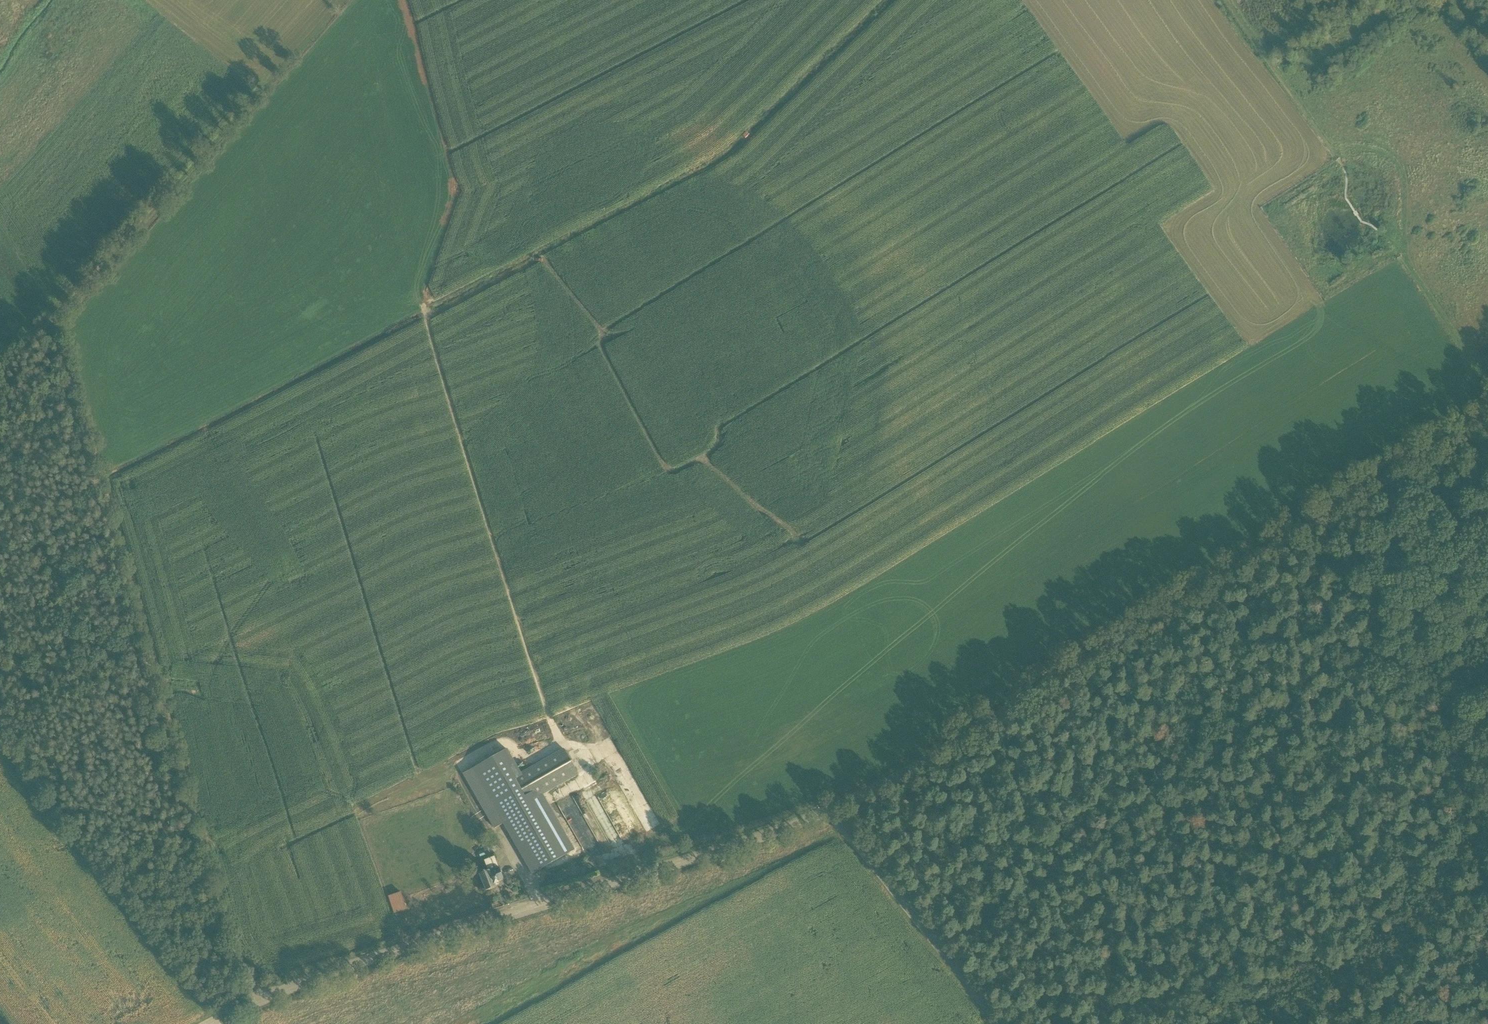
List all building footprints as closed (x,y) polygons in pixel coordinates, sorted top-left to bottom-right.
[(504,825),(533,876),(573,853),(542,799),(577,779),(562,752),(520,776),(506,752),(464,776),(495,830),(504,825)] [(599,848),(574,794),(559,801),(584,854),(599,848)] [(478,876),(485,893),(495,889),(494,886),(498,884),(497,883),(504,880),(495,857),(485,861),(489,871),(478,876)] [(388,897),(394,915),(406,911),(400,893),(388,897)]
